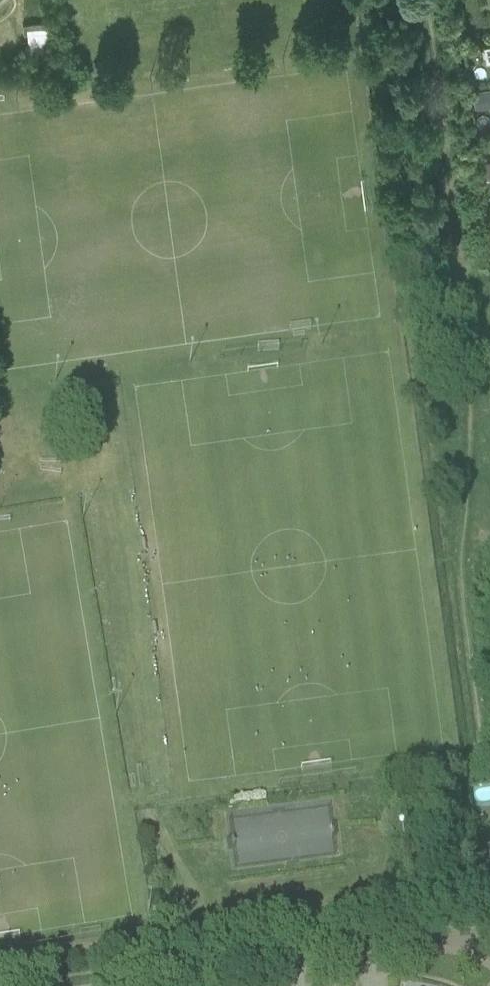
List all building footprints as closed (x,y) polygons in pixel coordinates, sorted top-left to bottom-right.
[(487,96),(475,98),(477,108),(489,106),(487,96)]
